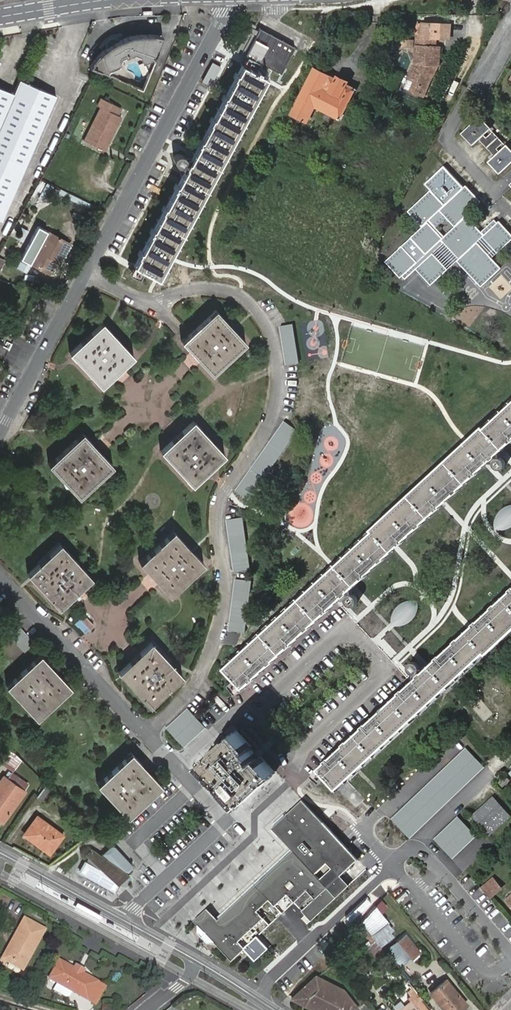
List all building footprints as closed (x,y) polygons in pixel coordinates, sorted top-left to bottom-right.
[(423,23),(422,36),(437,37),(442,37),(443,24),(423,23)] [(260,28),(247,54),(281,72),(294,47),(260,28)] [(109,46),(108,47),(96,71),(139,90),(162,38),(153,36),(149,35),(141,35),(136,36),(128,38),(121,40),(112,44),(109,46)] [(437,66),(440,66),(441,48),(437,48),(437,37),(422,36),(418,36),(415,65),(405,88),(419,94),(422,88),(427,90),(432,77),(437,66)] [(96,71),(108,47),(105,49),(99,54),(96,57),(93,61),(89,68),(96,71)] [(158,276),(266,77),(242,64),(176,188),(135,263),(158,276)] [(435,78),(440,66),(437,66),(432,77),(435,78)] [(300,99),(315,107),(321,110),(319,115),(329,120),(332,115),(340,119),(355,89),(348,85),(349,82),(339,77),(336,80),(315,69),(300,99)] [(16,159),(25,163),(57,96),(42,89),(21,78),(14,92),(0,85),(0,195),(16,159)] [(120,118),(124,110),(104,99),(100,106),(103,108),(86,141),(105,152),(123,119),(120,118)] [(308,121),(315,107),(300,99),(292,114),(308,121)] [(474,144),(491,128),(481,116),(464,132),(474,144)] [(492,153),(503,142),(494,132),(483,143),(492,153)] [(510,163),(510,150),(507,145),(490,160),(501,172),(510,163)] [(0,195),(0,216),(1,216),(25,163),(16,159),(0,195)] [(445,205),(464,188),(445,166),(425,184),(433,192),(445,205)] [(51,203),(55,185),(39,182),(36,200),(51,203)] [(479,204),(464,188),(445,205),(433,192),(410,213),(423,227),(413,236),(427,251),(416,262),(401,247),(388,260),(405,278),(419,267),(433,283),(447,270),(432,254),(444,243),(483,284),(499,270),(476,245),(484,237),(498,252),(510,240),(510,237),(495,220),(481,231),(466,216),(479,204)] [(70,245),(39,227),(21,259),(46,273),(53,261),(56,262),(60,264),(70,245)] [(49,274),(56,262),(53,261),(46,273),(49,274)] [(212,373),(246,342),(216,310),(182,341),(192,350),(204,363),(212,373)] [(124,366),(134,356),(103,322),(71,352),(101,385),(113,375),(124,366)] [(296,361),(292,325),(278,326),(283,363),(296,361)] [(307,366),(328,364),(326,342),(305,344),(307,366)] [(510,438),(510,404),(469,443),(333,568),(226,667),(244,686),(351,587),(395,545),(443,501),(487,460),(510,438)] [(246,498),(295,427),(284,419),(235,490),(246,498)] [(192,484),(224,454),(193,420),(183,429),(171,440),(161,450),(192,484)] [(79,496),(113,465),(102,455),(91,442),(83,433),(50,464),(79,496)] [(494,526),(494,530),(497,530),(506,530),(510,526),(510,505),(502,508),(495,517),(494,526)] [(246,569),(239,519),(226,520),(233,571),(246,569)] [(170,594),(204,563),(174,531),(140,562),(150,573),(161,585),(170,594)] [(81,588),(92,578),(61,544),(28,574),(59,608),(72,597),(81,588)] [(243,630),(247,579),(235,578),(231,628),(243,630)] [(473,627),(428,669),(320,769),(326,776),(338,788),(349,777),(446,688),(510,627),(510,591),(473,627)] [(392,613),(391,622),(391,626),(394,626),(403,626),(412,620),(418,610),(417,601),(408,601),(399,604),(392,613)] [(23,653),(34,644),(31,641),(12,619),(1,629),(23,653)] [(150,705),(182,676),(151,642),(140,652),(128,663),(119,671),(150,705)] [(37,718),(70,687),(55,670),(40,655),(7,685),(37,718)] [(185,747),(206,727),(189,709),(168,729),(185,747)] [(241,804),(276,772),(238,730),(204,763),(241,804)] [(22,759),(9,747),(1,759),(14,769),(22,759)] [(486,767),(468,748),(394,820),(413,838),(486,767)] [(128,816),(161,786),(132,753),(98,784),(128,816)] [(4,818),(29,783),(13,772),(8,779),(5,777),(0,783),(0,815),(4,818)] [(53,790),(46,783),(37,795),(46,802),(53,790)] [(472,814),(490,835),(510,817),(510,813),(495,794),(472,814)] [(218,920),(208,909),(195,921),(233,961),(246,950),(255,960),(269,948),(258,937),(246,947),(240,941),(264,918),(258,911),(270,900),(276,906),(288,895),(295,902),(308,891),(315,899),(303,911),(312,921),(350,885),(342,875),(345,872),(358,860),(303,801),(288,815),(273,828),(293,851),(289,855),(223,915),(218,920)] [(269,824),(273,828),(288,815),(284,810),(269,824)] [(51,853),(64,835),(38,816),(25,834),(51,853)] [(460,818),(440,836),(456,855),(477,837),(460,818)] [(284,849),(289,855),(293,851),(273,828),(269,824),(265,827),(284,849)] [(456,855),(440,836),(436,840),(452,858),(456,855)] [(107,860),(92,850),(79,872),(113,892),(117,885),(138,859),(112,845),(107,860)] [(218,910),(223,915),(289,855),(284,849),(218,910)] [(342,875),(350,885),(353,882),(345,872),(342,875)] [(495,879),(491,882),(499,891),(503,888),(495,879)] [(491,882),(484,888),(492,897),(499,891),(491,882)] [(213,905),(208,909),(218,920),(223,915),(218,910),(213,905)] [(376,907),(362,923),(372,935),(388,922),(376,907)] [(16,944),(8,959),(23,967),(44,929),(25,919),(13,942),(16,944)] [(388,922),(372,935),(379,943),(395,930),(388,922)] [(413,959),(421,951),(406,934),(389,948),(402,965),(411,958),(413,959)] [(4,957),(8,959),(16,944),(13,942),(4,957)] [(368,953),(376,963),(387,954),(379,944),(368,953)] [(87,999),(97,982),(84,974),(86,970),(76,964),(73,968),(58,960),(49,978),(56,982),(71,991),(87,999)] [(316,975),(292,996),(318,1009),(360,1009),(361,1008),(343,989),(316,975)] [(468,1004),(447,980),(431,993),(445,1009),(460,1009),(468,1004)] [(71,991),(56,982),(52,990),(67,998),(71,991)] [(105,986),(97,982),(87,999),(95,1004),(105,986)] [(112,1003),(103,1002),(102,1009),(111,1009),(112,1003)]
